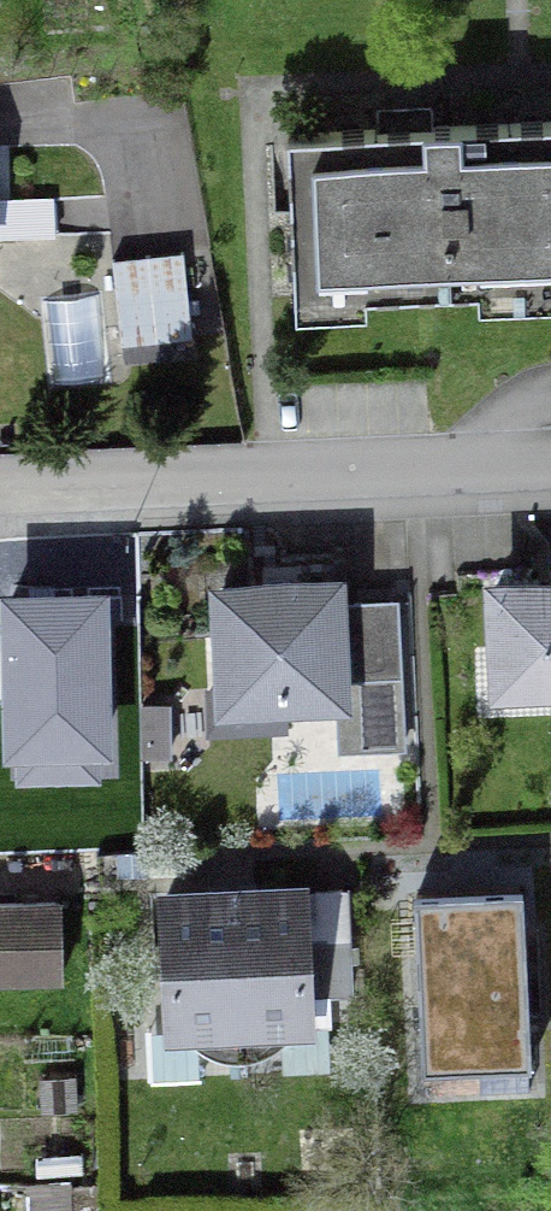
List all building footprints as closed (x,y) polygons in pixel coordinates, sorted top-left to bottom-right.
[(415,132),(284,138),(291,302),(295,302),(295,294),(361,291),(361,299),(476,294),(475,286),(550,283),(550,126),(415,132)] [(45,240),(43,202),(7,204),(6,150),(0,150),(0,242),(45,240)] [(188,341),(179,256),(109,265),(118,349),(188,341)] [(392,606),(351,608),(352,626),(333,627),(331,588),(216,593),(219,651),(213,651),(215,692),(221,691),(222,708),(391,700),(390,679),(395,679),(392,606)] [(491,593),(496,692),(550,690),(550,590),(491,593)] [(467,893),(413,896),(423,1070),(530,1064),(520,890),(467,893)] [(169,1034),(178,1033),(189,1047),(204,1057),(220,1063),(237,1065),(254,1062),(268,1056),(282,1044),(294,1028),(303,1028),(301,978),(307,977),(305,944),(299,945),(297,895),(247,897),(229,898),(211,899),(162,901),(165,951),(158,951),(160,984),(166,984),(169,1034)] [(56,906),(0,908),(0,983),(58,982),(56,906)]
